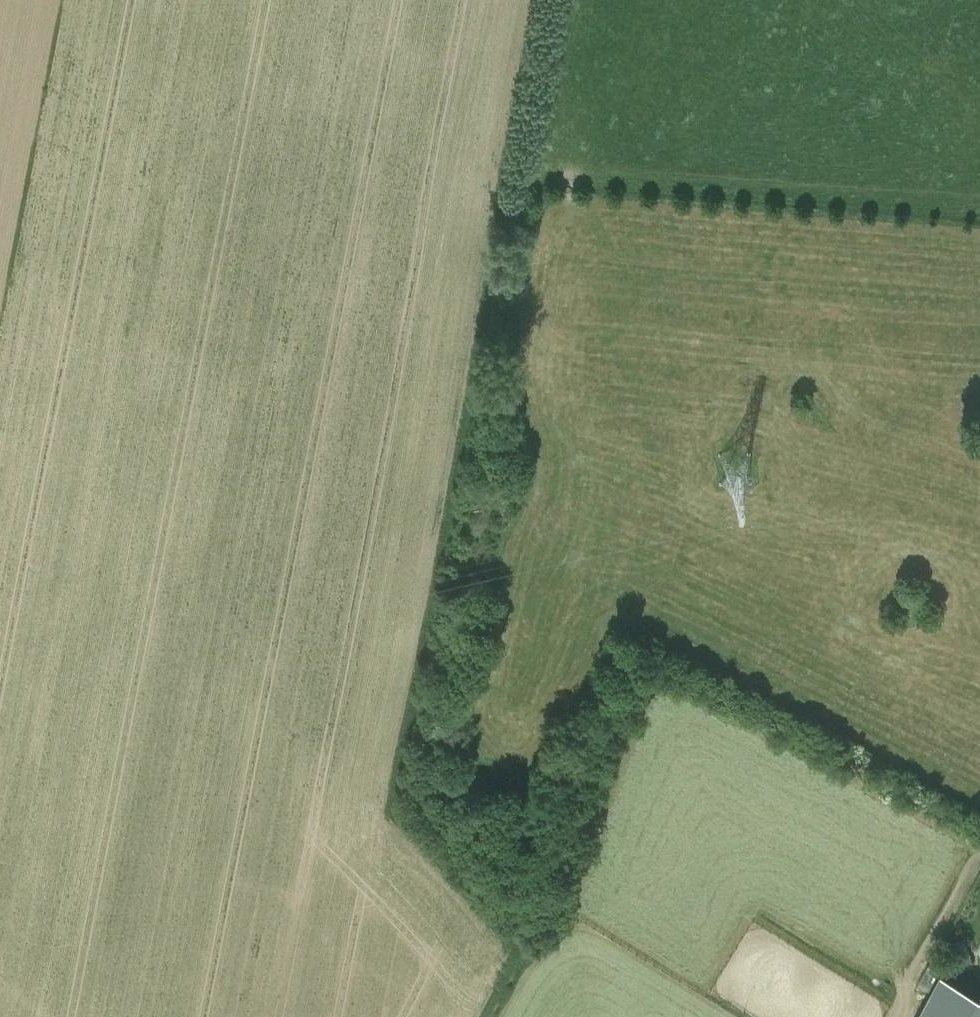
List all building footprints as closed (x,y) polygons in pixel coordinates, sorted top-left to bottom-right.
[(918,1016),(979,1016),(979,991),(941,972),(918,1016)]
